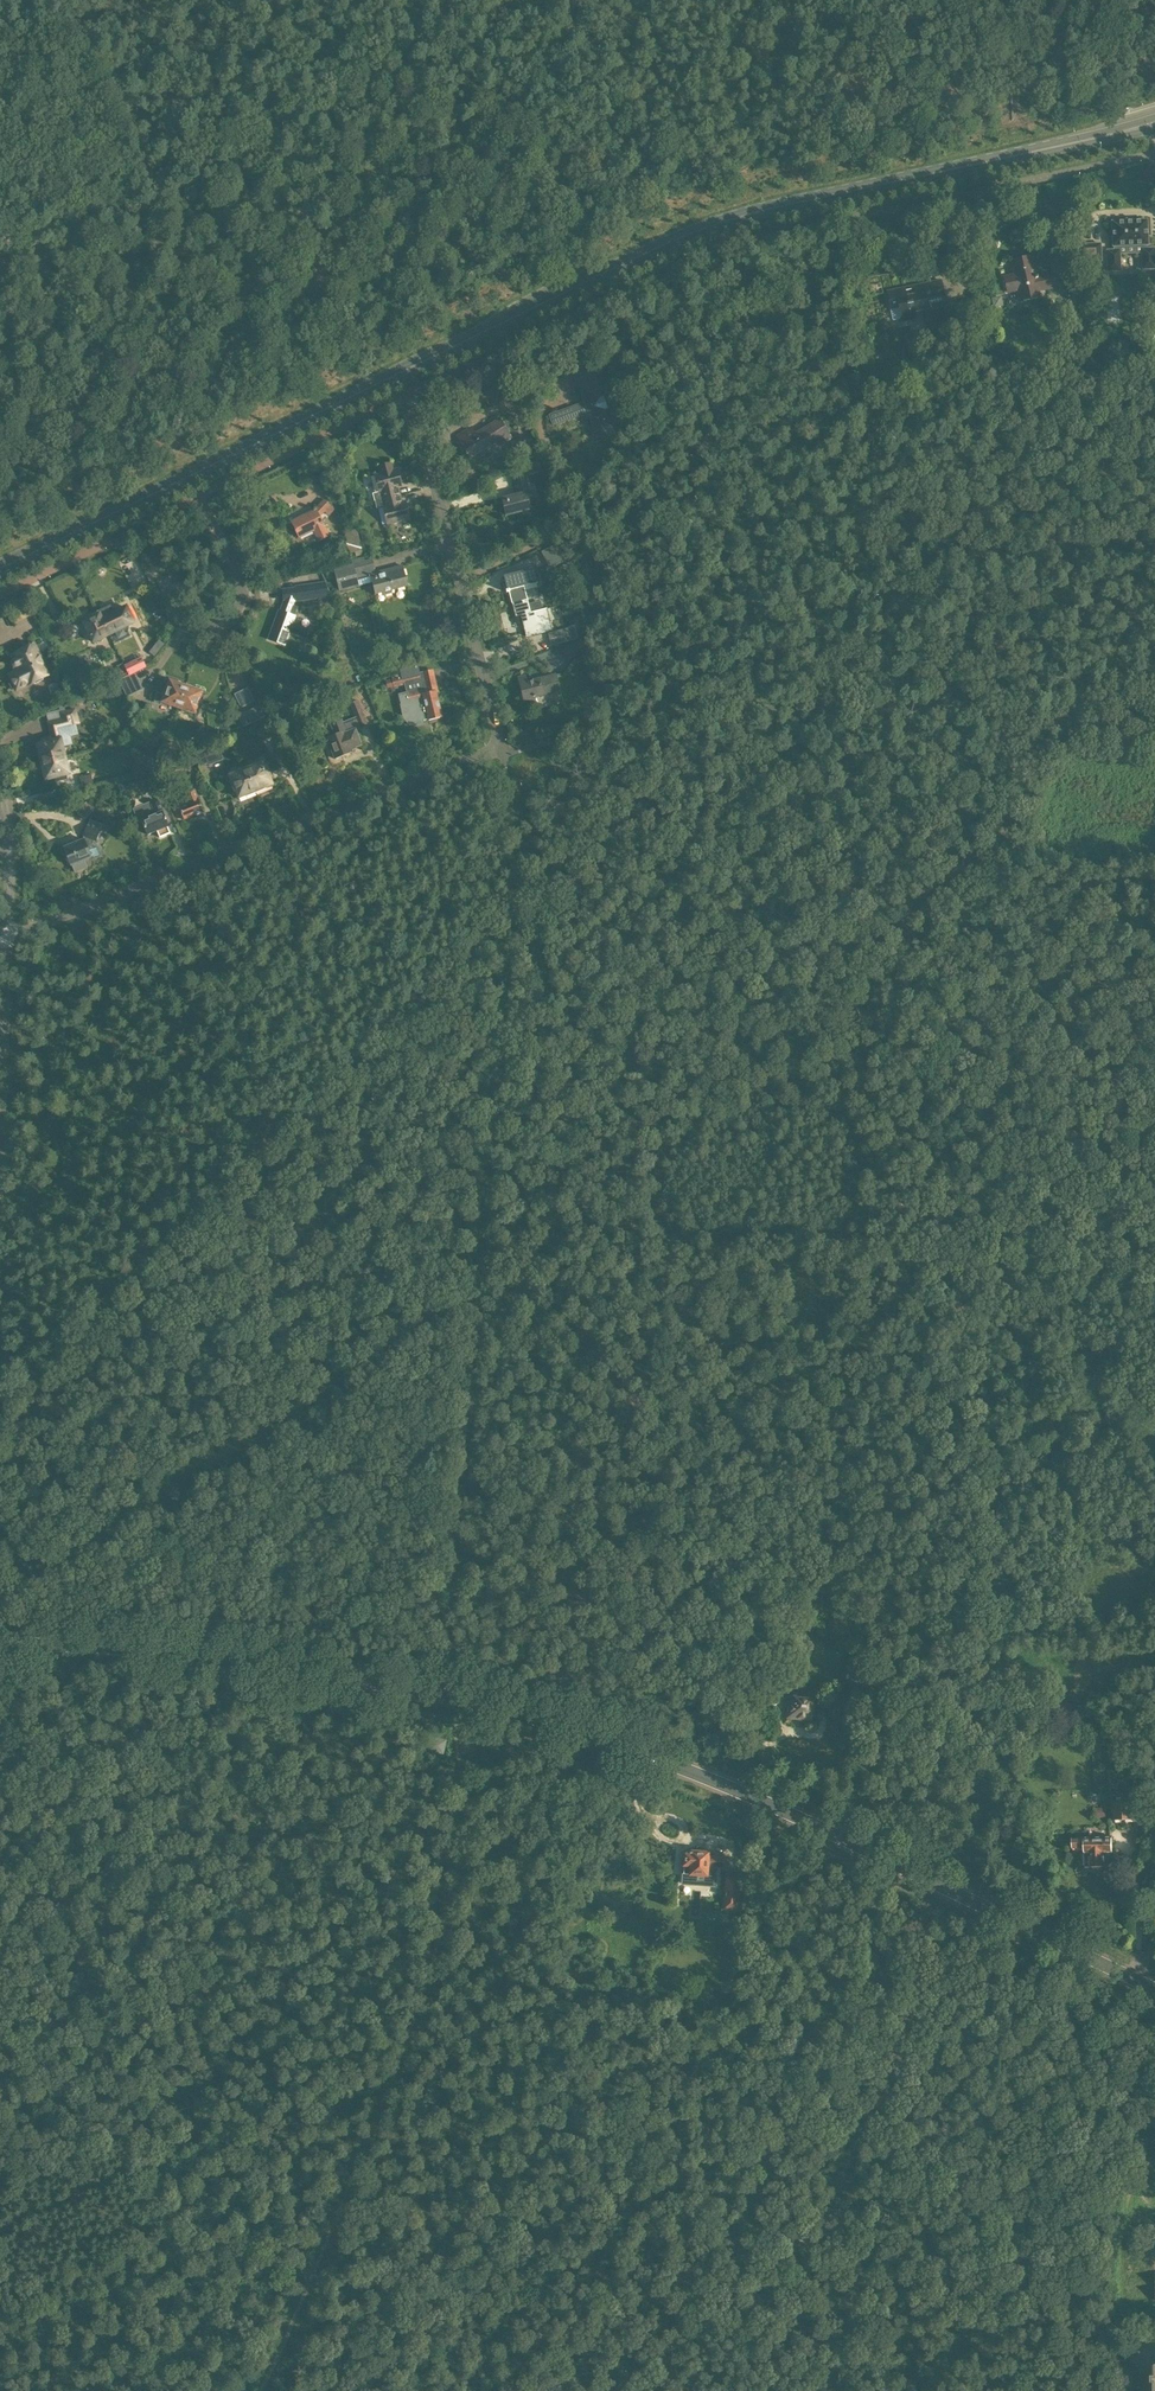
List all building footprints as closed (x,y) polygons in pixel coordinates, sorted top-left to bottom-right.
[(1112,221),(1113,246),(1114,246),(1114,250),(1107,250),(1108,271),(1121,270),(1120,246),(1121,246),(1141,245),(1142,269),(1154,269),(1154,248),(1147,248),(1146,245),(1148,245),(1147,220),(1112,221)] [(1080,244),(1081,261),(1101,261),(1101,243),(1080,244)] [(1014,275),(1004,277),(1008,293),(1017,291),(1020,301),(1040,297),(1037,285),(1047,283),(1048,289),(1064,286),(1061,270),(1047,273),(1047,274),(1035,276),(1031,257),(1028,257),(1027,256),(1023,257),(1022,259),(1011,261),(1014,275)] [(941,301),(940,297),(944,296),(940,280),(913,286),(914,287),(887,292),(891,309),(898,307),(902,322),(916,319),(915,312),(928,309),(932,327),(948,324),(943,301),(941,301)] [(995,306),(1003,304),(1001,295),(993,297),(995,306)] [(1000,359),(989,373),(1000,381),(1010,367),(1000,359)] [(601,397),(592,374),(589,365),(573,371),(576,380),(583,399),(585,403),(557,413),(557,412),(551,414),(551,415),(550,415),(553,425),(588,413),(598,438),(613,432),(605,409),(607,408),(603,396),(601,397)] [(511,438),(500,420),(476,434),(472,428),(457,437),(467,452),(466,452),(467,455),(468,454),(470,458),(498,440),(501,445),(511,438)] [(520,444),(524,458),(534,455),(530,442),(520,444)] [(541,468),(537,457),(523,463),(528,474),(541,468)] [(373,494),(375,501),(397,496),(395,489),(402,487),(397,468),(394,469),(392,462),(378,466),(380,473),(374,474),(379,492),(373,494)] [(511,469),(518,496),(502,499),(506,515),(530,509),(526,493),(530,493),(528,486),(523,466),(511,469)] [(397,496),(375,501),(377,509),(383,507),(387,525),(410,519),(405,501),(398,503),(397,496)] [(314,530),(319,541),(329,536),(328,535),(333,533),(328,524),(324,526),(319,515),(324,511),(328,515),(334,509),(325,500),(316,509),(313,510),(314,511),(291,522),(299,538),(314,530)] [(541,554),(550,569),(562,561),(553,547),(541,554)] [(372,560),(334,569),(340,591),(359,586),(357,581),(371,577),(375,594),(384,592),(386,595),(392,593),(392,590),(407,586),(402,566),(375,573),(374,569),(375,569),(372,560)] [(562,567),(568,577),(574,574),(568,563),(562,567)] [(509,592),(512,604),(527,600),(524,587),(537,584),(537,585),(538,585),(534,569),(504,577),(507,590),(506,591),(506,593),(509,592)] [(332,600),(326,583),(282,589),(284,600),(286,599),(281,613),(279,612),(269,640),(270,640),(283,645),(284,645),(289,632),(303,637),(306,630),(292,625),(291,625),(298,607),(292,605),(294,602),(318,598),(319,602),(332,600)] [(527,600),(512,604),(516,617),(521,616),(526,637),(552,630),(552,629),(555,628),(553,620),(550,621),(547,609),(530,613),(527,600)] [(111,605),(98,611),(109,635),(134,623),(126,608),(115,613),(111,605)] [(109,635),(98,611),(88,616),(90,619),(83,622),(93,642),(109,635)] [(549,634),(552,645),(577,638),(574,627),(549,634)] [(569,644),(575,656),(588,651),(582,638),(569,644)] [(39,654),(34,646),(32,647),(31,646),(29,646),(27,646),(26,646),(25,647),(24,648),(23,649),(23,650),(23,651),(13,656),(14,659),(14,661),(13,661),(13,662),(12,663),(12,664),(12,665),(13,666),(14,667),(15,667),(16,667),(17,667),(18,666),(20,670),(9,675),(16,690),(48,674),(41,659),(44,658),(41,653),(39,654)] [(146,667),(141,657),(124,666),(129,675),(135,673),(146,667)] [(421,680),(419,673),(421,672),(419,663),(401,670),(402,676),(386,680),(388,688),(421,680)] [(106,673),(111,683),(122,678),(118,668),(106,673)] [(442,717),(436,693),(438,692),(433,669),(423,672),(427,688),(417,691),(408,693),(408,692),(399,694),(401,702),(401,703),(402,703),(402,704),(403,704),(404,704),(406,716),(409,720),(413,722),(423,722),(424,723),(424,720),(428,719),(429,720),(442,717)] [(138,681),(135,673),(129,675),(123,679),(120,680),(123,688),(138,681)] [(522,701),(524,701),(525,705),(535,703),(537,709),(562,703),(555,675),(527,682),(525,675),(518,677),(520,684),(522,694),(520,695),(522,701)] [(154,700),(178,709),(186,686),(169,680),(164,695),(157,693),(154,700)] [(111,686),(116,697),(123,695),(118,683),(111,686)] [(186,686),(178,709),(195,715),(203,692),(186,686)] [(65,699),(63,692),(54,694),(56,702),(65,699)] [(235,694),(234,695),(241,709),(249,705),(243,692),(236,696),(235,694)] [(357,720),(343,725),(338,711),(327,715),(336,737),(326,740),(329,746),(330,746),(336,761),(352,755),(351,752),(362,747),(356,732),(361,730),(360,728),(367,725),(358,703),(351,706),(357,720)] [(260,708),(248,713),(253,723),(265,717),(260,706),(259,707),(260,708)] [(72,743),(70,735),(78,733),(76,724),(78,723),(75,709),(66,712),(60,713),(62,719),(48,723),(52,741),(37,745),(41,762),(64,757),(62,746),(72,743)] [(282,717),(273,721),(277,729),(285,725),(282,717)] [(275,736),(269,725),(258,730),(263,741),(275,736)] [(164,740),(162,747),(169,750),(171,742),(164,740)] [(208,762),(221,757),(216,745),(203,750),(208,762)] [(197,761),(200,766),(208,763),(208,762),(203,750),(194,753),(197,761)] [(197,761),(194,753),(187,756),(190,763),(197,761)] [(64,757),(41,762),(46,779),(69,774),(64,757)] [(263,762),(246,769),(255,791),(271,784),(263,762)] [(255,791),(246,769),(230,776),(238,798),(255,791)] [(147,773),(154,792),(162,789),(154,770),(147,773)] [(80,778),(84,791),(95,788),(91,775),(80,778)] [(128,786),(126,781),(116,785),(118,790),(128,786)] [(191,801),(178,806),(184,820),(204,812),(195,791),(188,794),(191,801)] [(170,833),(167,826),(168,826),(158,801),(152,804),(151,802),(144,805),(144,807),(134,811),(138,822),(141,821),(147,835),(156,831),(159,837),(170,833)] [(92,845),(94,840),(96,841),(102,825),(89,820),(83,836),(86,837),(85,839),(63,848),(65,852),(64,852),(66,856),(70,866),(72,865),(75,872),(87,867),(84,860),(92,857),(92,858),(98,855),(99,854),(96,845),(94,845),(92,845)] [(778,1687),(786,1688),(786,1687),(790,1687),(791,1675),(775,1674),(774,1685),(779,1686),(778,1687)] [(787,1713),(787,1718),(786,1718),(786,1719),(787,1718),(811,1721),(811,1716),(813,1716),(813,1706),(812,1706),(813,1698),(794,1696),(794,1698),(789,1697),(788,1697),(787,1713)] [(1097,1724),(1109,1725),(1110,1702),(1098,1701),(1097,1724)] [(1043,1713),(1066,1719),(1069,1709),(1046,1703),(1043,1713)] [(428,1750),(442,1753),(445,1740),(431,1737),(428,1750)] [(1113,1795),(1114,1820),(1134,1819),(1133,1795),(1113,1795)] [(1094,1816),(1105,1816),(1104,1808),(1094,1808),(1094,1816)] [(1092,1867),(1105,1866),(1105,1865),(1103,1865),(1103,1862),(1105,1862),(1105,1861),(1112,1861),(1112,1837),(1110,1837),(1110,1838),(1086,1839),(1086,1837),(1072,1838),(1072,1847),(1084,1847),(1084,1851),(1083,1851),(1083,1853),(1084,1853),(1085,1867),(1090,1867),(1090,1868),(1092,1868),(1092,1867)] [(683,1865),(683,1874),(682,1883),(696,1884),(697,1875),(706,1876),(706,1879),(716,1879),(716,1867),(726,1868),(726,1858),(713,1857),(708,1856),(708,1852),(703,1852),(703,1850),(697,1850),(696,1851),(691,1851),(691,1852),(686,1852),(686,1854),(684,1854),(683,1865)] [(727,1910),(737,1911),(738,1890),(728,1889),(727,1910)]
